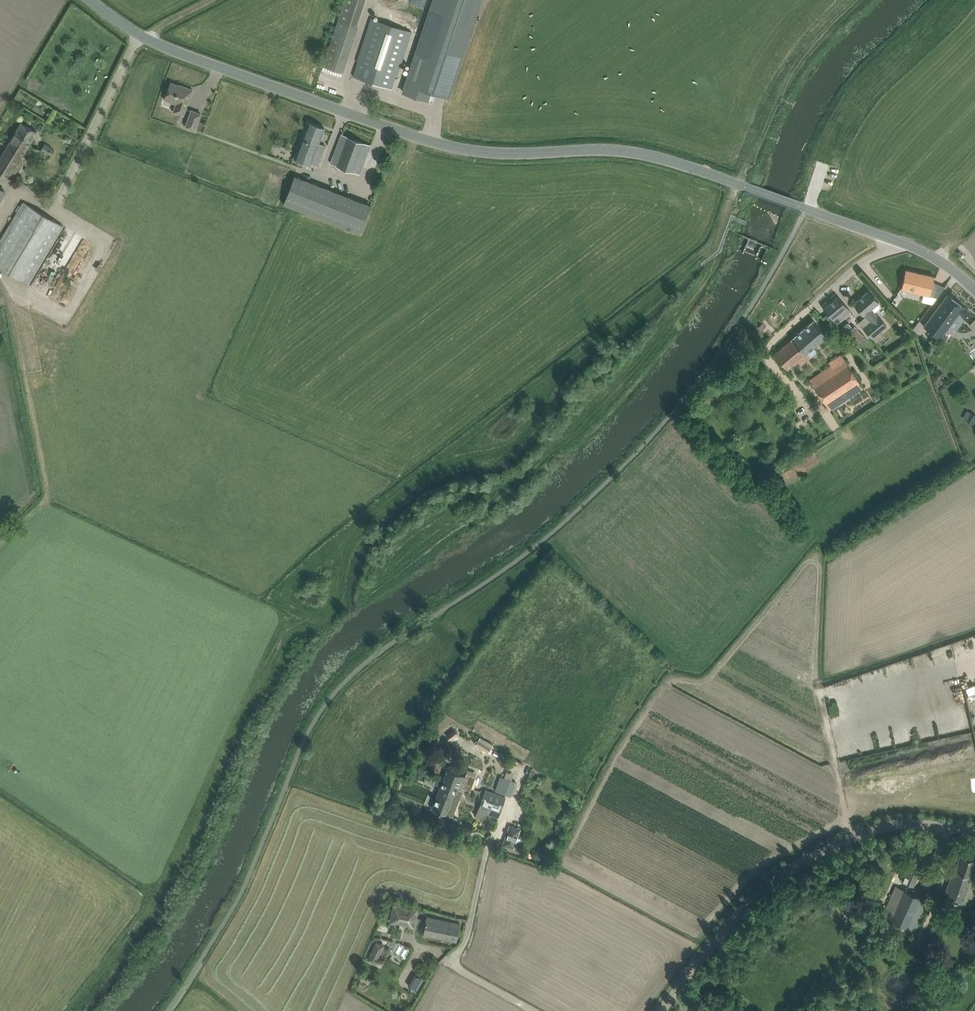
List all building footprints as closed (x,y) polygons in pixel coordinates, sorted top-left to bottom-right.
[(343,72),(358,27),(356,26),(365,0),(345,0),(323,65),(343,72)] [(401,91),(428,100),(431,91),(447,96),(479,0),(432,0),(401,91)] [(353,75),(391,88),(410,32),(372,20),(353,75)] [(173,111),(183,114),(192,89),(179,84),(179,85),(170,82),(164,99),(176,103),(173,111)] [(185,126),(195,129),(201,113),(191,110),(185,126)] [(11,178),(25,156),(22,155),(37,131),(21,121),(0,157),(0,171),(11,178)] [(308,121),(294,157),(318,166),(326,145),(319,143),(325,128),(308,121)] [(341,134),(330,162),(360,173),(370,145),(341,134)] [(48,153),(52,155),(54,149),(51,148),(51,147),(44,143),(41,149),(48,153)] [(294,175),(283,203),(359,233),(370,205),(294,175)] [(0,239),(0,268),(28,285),(63,226),(22,201),(0,239)] [(66,240),(76,240),(76,231),(66,231),(66,240)] [(72,261),(61,288),(71,292),(82,265),(72,261)] [(930,295),(937,297),(945,286),(933,281),(934,276),(905,269),(901,288),(930,295)] [(877,315),(875,312),(879,308),(880,307),(880,305),(879,303),(878,302),(879,302),(868,290),(853,303),(863,315),(864,314),(870,321),(863,327),(872,338),(887,325),(878,315),(877,315)] [(950,325),(956,330),(970,311),(963,306),(964,306),(948,294),(924,326),(940,338),(950,325)] [(836,323),(851,311),(837,295),(823,308),(836,323)] [(813,346),(826,335),(813,320),(774,353),(787,369),(797,360),(801,365),(817,351),(813,346)] [(854,325),(852,327),(848,323),(841,329),(854,344),(864,336),(854,325)] [(826,376),(813,385),(830,409),(850,396),(863,387),(841,354),(829,362),(831,365),(829,366),(822,371),(826,376)] [(974,419),(974,414),(966,409),(962,418),(973,424),(974,419)] [(804,465),(797,469),(800,473),(806,469),(804,465)] [(454,730),(446,735),(449,740),(458,735),(454,730)] [(491,748),(493,744),(480,737),(478,741),(476,744),(475,745),(482,749),(482,750),(485,751),(485,750),(490,753),(493,749),(491,748)] [(500,762),(506,765),(510,758),(504,754),(500,762)] [(466,772),(465,776),(447,769),(442,781),(455,785),(458,786),(457,788),(461,790),(462,788),(470,791),(483,796),(493,800),(501,803),(504,797),(486,790),(485,792),(480,790),(480,791),(471,788),(476,776),(466,772)] [(517,783),(515,782),(515,781),(499,776),(494,791),(510,797),(511,795),(513,796),(517,783)] [(455,785),(442,781),(434,803),(433,807),(452,814),(461,790),(457,788),(458,786),(455,785)] [(483,796),(478,809),(498,816),(502,803),(501,803),(493,800),(483,796)] [(506,834),(502,844),(513,847),(517,838),(506,834)] [(912,857),(901,880),(915,886),(925,863),(918,860),(919,856),(920,856),(923,849),(902,840),(902,842),(904,844),(902,848),(915,853),(913,858),(912,857)] [(944,896),(963,903),(972,877),(971,877),(974,865),(974,860),(960,854),(954,871),(953,870),(944,896)] [(882,913),(881,916),(916,931),(929,901),(894,885),(888,899),(882,913)] [(393,906),(390,921),(413,925),(416,911),(393,906)] [(442,919),(428,916),(426,926),(421,925),(419,933),(423,933),(422,934),(436,937),(437,936),(456,941),(460,923),(442,919)] [(376,943),(371,955),(377,958),(383,946),(376,943)] [(411,988),(420,994),(428,981),(419,975),(411,988)]
